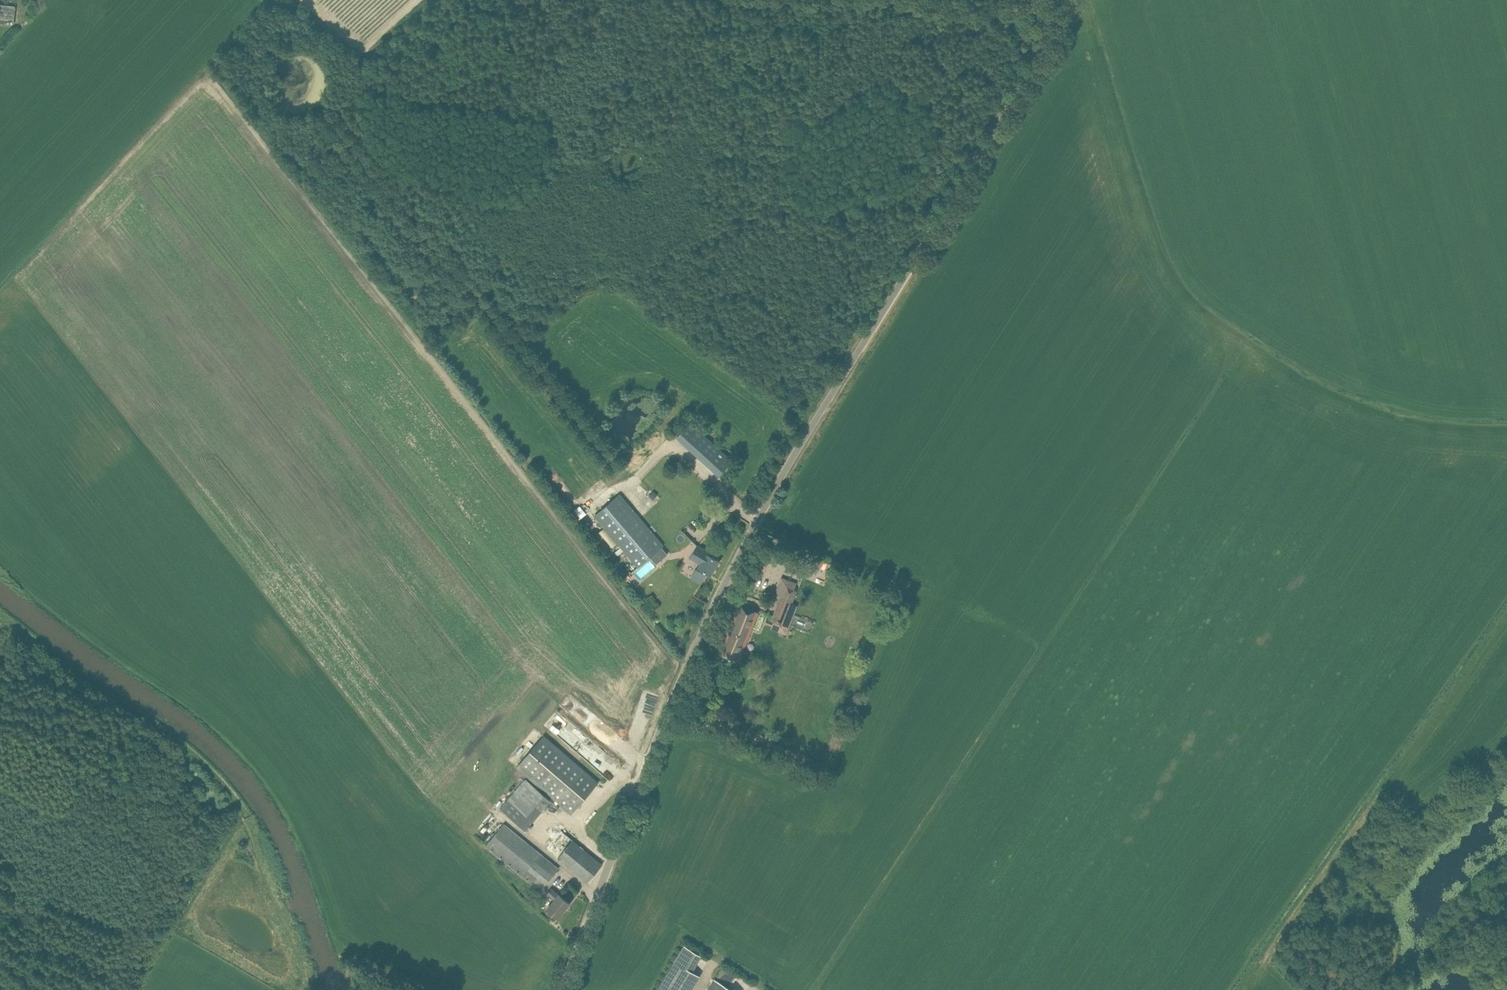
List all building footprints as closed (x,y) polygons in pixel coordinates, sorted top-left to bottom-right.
[(15,5),(0,4),(0,23),(13,24),(15,5)] [(677,437),(720,476),(733,461),(724,453),(690,422),(677,437)] [(620,493),(594,515),(639,567),(664,546),(620,493)] [(698,569),(696,568),(690,578),(701,584),(706,575),(705,574),(706,572),(711,575),(719,560),(707,554),(709,552),(698,545),(690,558),(701,564),(698,569)] [(785,586),(772,621),(783,626),(796,590),(785,586)] [(720,654),(739,661),(758,612),(740,604),(720,654)] [(554,798),(548,805),(555,811),(561,804),(571,813),(598,782),(544,735),(517,767),(554,798)] [(500,808),(525,831),(551,801),(526,778),(500,808)] [(558,869),(504,824),(485,846),(540,891),(558,869)] [(541,843),(588,882),(603,864),(556,825),(541,843)] [(554,901),(548,909),(558,918),(570,903),(552,888),(546,895),(554,901)] [(699,976),(691,971),(701,955),(685,946),(659,989),(691,989),(699,976)] [(708,989),(732,989),(714,980),(708,989)]
